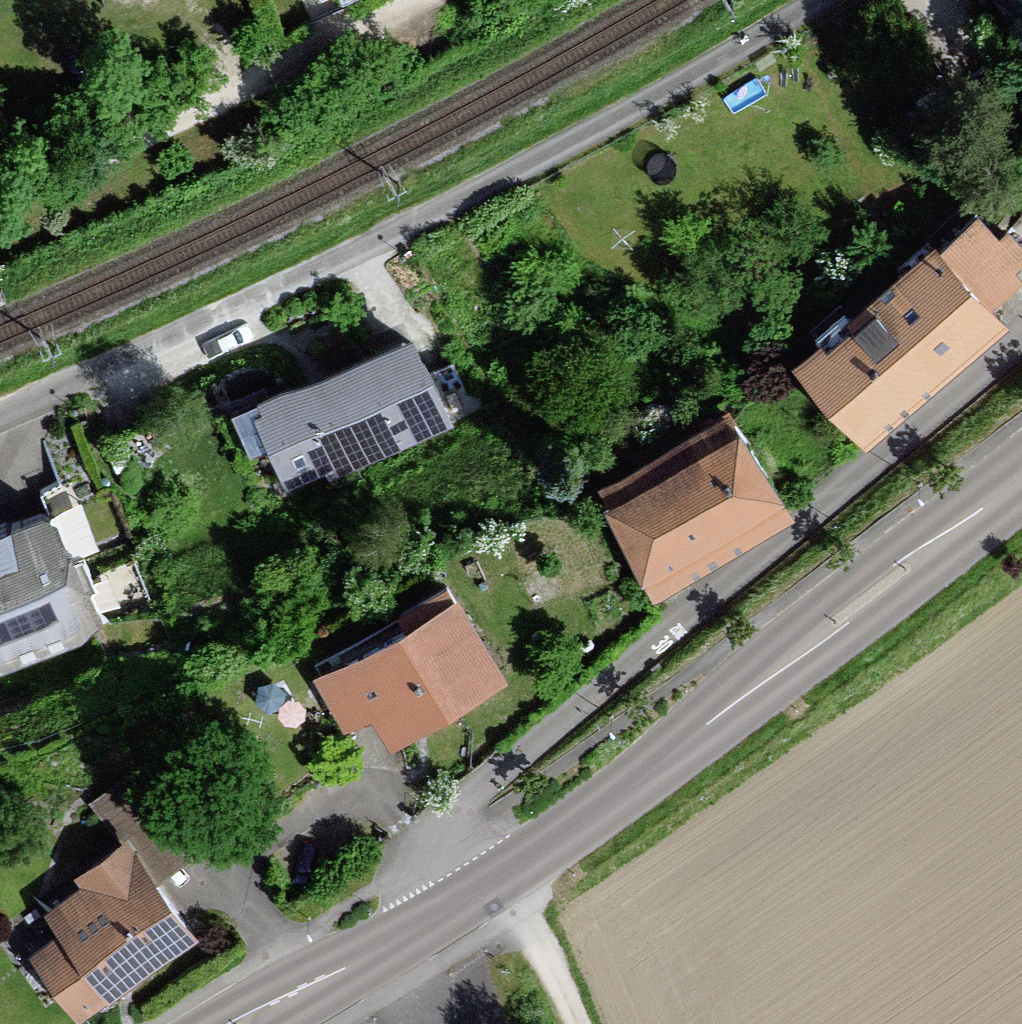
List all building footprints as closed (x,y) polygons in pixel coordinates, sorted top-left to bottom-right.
[(786,368),(855,444),(981,329),(911,254),(786,368)] [(235,404),(275,491),(434,420),(395,333),(235,404)] [(581,510),(638,600),(768,519),(712,429),(581,510)] [(0,517),(0,666),(93,628),(39,501),(0,517)] [(354,706),(381,745),(483,677),(427,594),(294,683),(323,727),(354,706)] [(13,951),(73,1018),(177,924),(100,839),(23,908),(40,927),(13,951)]
